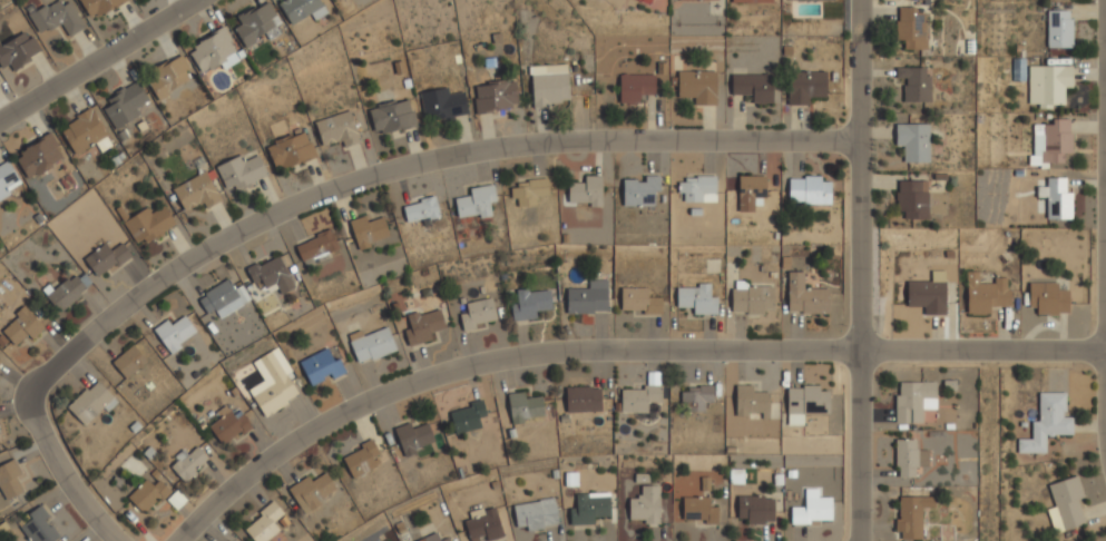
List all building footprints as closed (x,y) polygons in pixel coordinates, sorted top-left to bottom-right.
[(68,36),(84,27),(71,0),(52,0),(28,12),(39,33),(61,22),(68,36)] [(92,20),(126,0),(81,0),(92,20)] [(245,46),(282,24),(268,0),(265,0),(231,20),(245,46)] [(280,2),(291,24),(324,8),(320,0),(284,0),(280,2)] [(904,40),(904,50),(925,50),(925,10),(897,9),(896,40),(904,40)] [(1047,48),(1072,48),(1072,11),(1047,11),(1047,48)] [(237,52),(225,27),(187,46),(199,70),(237,52)] [(3,71),(41,53),(28,28),(0,42),(0,65),(3,71)] [(159,98),(195,76),(180,52),(144,75),(159,98)] [(532,105),(570,102),(568,63),(531,65),(532,105)] [(1029,66),(1028,104),(1038,104),(1038,108),(1051,109),(1051,105),(1065,105),(1065,88),(1073,88),(1073,67),(1029,66)] [(904,102),(930,101),(929,68),(896,68),(896,79),(903,79),(904,102)] [(716,70),(677,70),(677,92),(691,92),(691,104),(716,104),(716,70)] [(789,105),(812,105),(812,96),(825,96),(825,70),(789,70),(789,105)] [(619,102),(644,102),(644,92),(655,92),(655,72),(619,72),(619,102)] [(772,102),(772,73),(731,73),(731,94),(752,94),(752,102),(772,102)] [(473,85),(477,112),(519,107),(515,79),(473,85)] [(100,104),(116,128),(141,111),(138,106),(148,99),(136,80),(100,104)] [(463,92),(451,94),(450,86),(420,90),(423,114),(434,112),(437,121),(468,117),(463,92)] [(417,125),(410,98),(369,107),(375,134),(417,125)] [(96,141),(100,148),(110,142),(90,107),(59,125),(75,154),(96,141)] [(315,119),(322,142),(334,139),(336,148),(359,141),(351,110),(315,119)] [(1033,156),(1028,156),(1029,164),(1065,164),(1064,154),(1072,154),(1071,119),(1052,119),(1052,125),(1033,125),(1033,156)] [(929,124),(895,125),(896,146),(903,146),(903,163),(930,162),(929,124)] [(315,155),(305,130),(267,146),(277,170),(315,155)] [(14,156),(31,178),(65,154),(48,131),(14,156)] [(246,160),(243,153),(216,165),(228,193),(267,176),(258,155),(246,160)] [(22,183),(6,159),(0,163),(0,198),(22,183)] [(196,200),(200,208),(221,199),(207,170),(174,186),(183,207),(196,200)] [(601,175),(580,175),(580,183),(568,183),(568,204),(601,204),(601,175)] [(658,175),(623,175),(623,206),(658,206),(658,175)] [(677,175),(677,200),(704,200),(704,193),(715,193),(715,175),(677,175)] [(765,197),(765,175),(738,175),(738,197),(765,197)] [(831,204),(831,175),(789,175),(789,204),(831,204)] [(537,203),(536,196),(549,194),(546,176),(509,184),(515,208),(537,203)] [(1072,219),(1072,193),(1066,193),(1066,178),(1047,178),(1047,187),(1037,187),(1037,198),(1047,198),(1046,219),(1072,219)] [(927,181),(896,181),(897,212),(904,212),(904,219),(928,219),(927,181)] [(489,216),(488,206),(496,205),(493,185),(467,187),(468,198),(454,199),(457,219),(489,216)] [(402,206),(408,225),(439,214),(433,195),(402,206)] [(139,246),(176,224),(165,205),(153,212),(148,206),(124,220),(139,246)] [(372,220),(370,214),(349,220),(356,248),(390,238),(383,217),(372,220)] [(329,253),(339,249),(331,228),(295,244),(305,268),(331,257),(329,253)] [(100,278),(130,253),(121,243),(111,250),(104,242),(84,258),(100,278)] [(246,267),(254,286),(265,281),(274,299),(294,291),(278,254),(246,267)] [(1009,278),(994,278),(994,283),(979,284),(979,271),(967,271),(967,315),(989,315),(989,308),(1010,307),(1009,278)] [(92,288),(84,272),(46,292),(55,308),(92,288)] [(787,313),(828,313),(828,285),(803,285),(803,272),(787,272),(787,313)] [(221,316),(243,304),(228,277),(196,295),(206,313),(216,307),(221,316)] [(567,312),(607,312),(607,278),(587,278),(587,289),(567,289),(567,312)] [(945,315),(945,282),(907,281),(907,307),(924,307),(924,315),(945,315)] [(731,314),(773,314),(773,282),(731,282),(731,314)] [(717,314),(717,293),(708,293),(708,283),(677,283),(677,304),(687,304),(687,314),(717,314)] [(1057,283),(1028,283),(1028,308),(1037,308),(1036,315),(1068,315),(1069,290),(1057,290),(1057,283)] [(512,321),(538,318),(538,309),(551,309),(550,287),(518,289),(518,299),(510,299),(512,321)] [(620,312),(660,312),(660,297),(649,297),(649,287),(620,287),(620,312)] [(496,323),(490,297),(466,302),(467,311),(460,313),(463,329),(496,323)] [(25,335),(29,341),(46,325),(27,304),(0,327),(14,344),(25,335)] [(435,340),(432,331),(446,326),(439,306),(401,317),(410,346),(435,340)] [(185,315),(176,322),(170,315),(153,328),(170,353),(197,333),(185,315)] [(349,338),(359,365),(397,350),(385,324),(349,338)] [(111,364),(127,378),(149,355),(134,341),(111,364)] [(298,360),(311,387),(344,373),(332,345),(298,360)] [(257,357),(272,383),(252,394),(263,415),(298,396),(273,350),(257,357)] [(115,399),(96,377),(66,406),(86,426),(115,399)] [(937,381),(895,381),(895,423),(923,423),(923,410),(937,410),(937,381)] [(735,417),(769,417),(769,394),(757,394),(757,384),(735,384),(735,417)] [(649,411),(649,402),(660,402),(660,385),(620,385),(620,411),(649,411)] [(681,385),(681,409),(713,409),(713,385),(681,385)] [(786,423),(805,423),(805,413),(829,413),(829,385),(786,385),(786,423)] [(600,386),(565,386),(565,411),(600,411),(600,386)] [(529,390),(507,393),(511,424),(544,420),(541,397),(530,399),(529,390)] [(1073,437),(1073,414),(1064,414),(1064,392),(1039,392),(1039,419),(1029,419),(1029,441),(1017,441),(1017,453),(1048,453),(1048,437),(1073,437)] [(480,427),(477,417),(486,415),(481,401),(449,410),(456,434),(480,427)] [(252,424),(238,410),(232,415),(223,405),(215,414),(218,419),(207,429),(226,447),(252,424)] [(435,445),(427,424),(415,427),(413,421),(393,429),(404,456),(435,445)] [(895,476),(918,476),(918,463),(929,463),(929,450),(918,450),(918,437),(895,437),(895,476)] [(340,453),(352,478),(376,466),(372,458),(380,454),(372,439),(340,453)] [(185,482),(209,460),(192,441),(167,463),(185,482)] [(16,458),(0,465),(0,499),(1,501),(30,488),(16,458)] [(310,473),(286,488),(303,513),(337,491),(326,472),(314,480),(310,473)] [(1054,533),(1085,524),(1077,500),(1085,496),(1078,474),(1049,483),(1056,506),(1047,509),(1054,533)] [(151,484),(147,479),(125,500),(141,518),(170,491),(159,478),(151,484)] [(659,523),(659,485),(639,485),(639,496),(629,496),(629,523),(659,523)] [(791,523),(831,523),(831,498),(821,498),(821,489),(802,489),(802,506),(791,506),(791,523)] [(570,524),(597,524),(597,513),(609,513),(609,492),(577,492),(577,502),(570,502),(570,524)] [(774,495),(737,495),(737,523),(774,523),(774,495)] [(922,539),(922,505),(934,506),(934,495),(895,495),(895,539),(922,539)] [(683,522),(717,522),(717,508),(708,508),(708,496),(683,496),(683,522)] [(557,527),(555,499),(513,502),(516,530),(557,527)] [(282,513),(275,502),(243,523),(254,540),(262,540),(282,529),(275,518),(282,513)] [(29,540),(53,540),(61,535),(40,503),(14,521),(29,540)] [(470,540),(485,540),(503,535),(493,505),(461,515),(470,540)]
